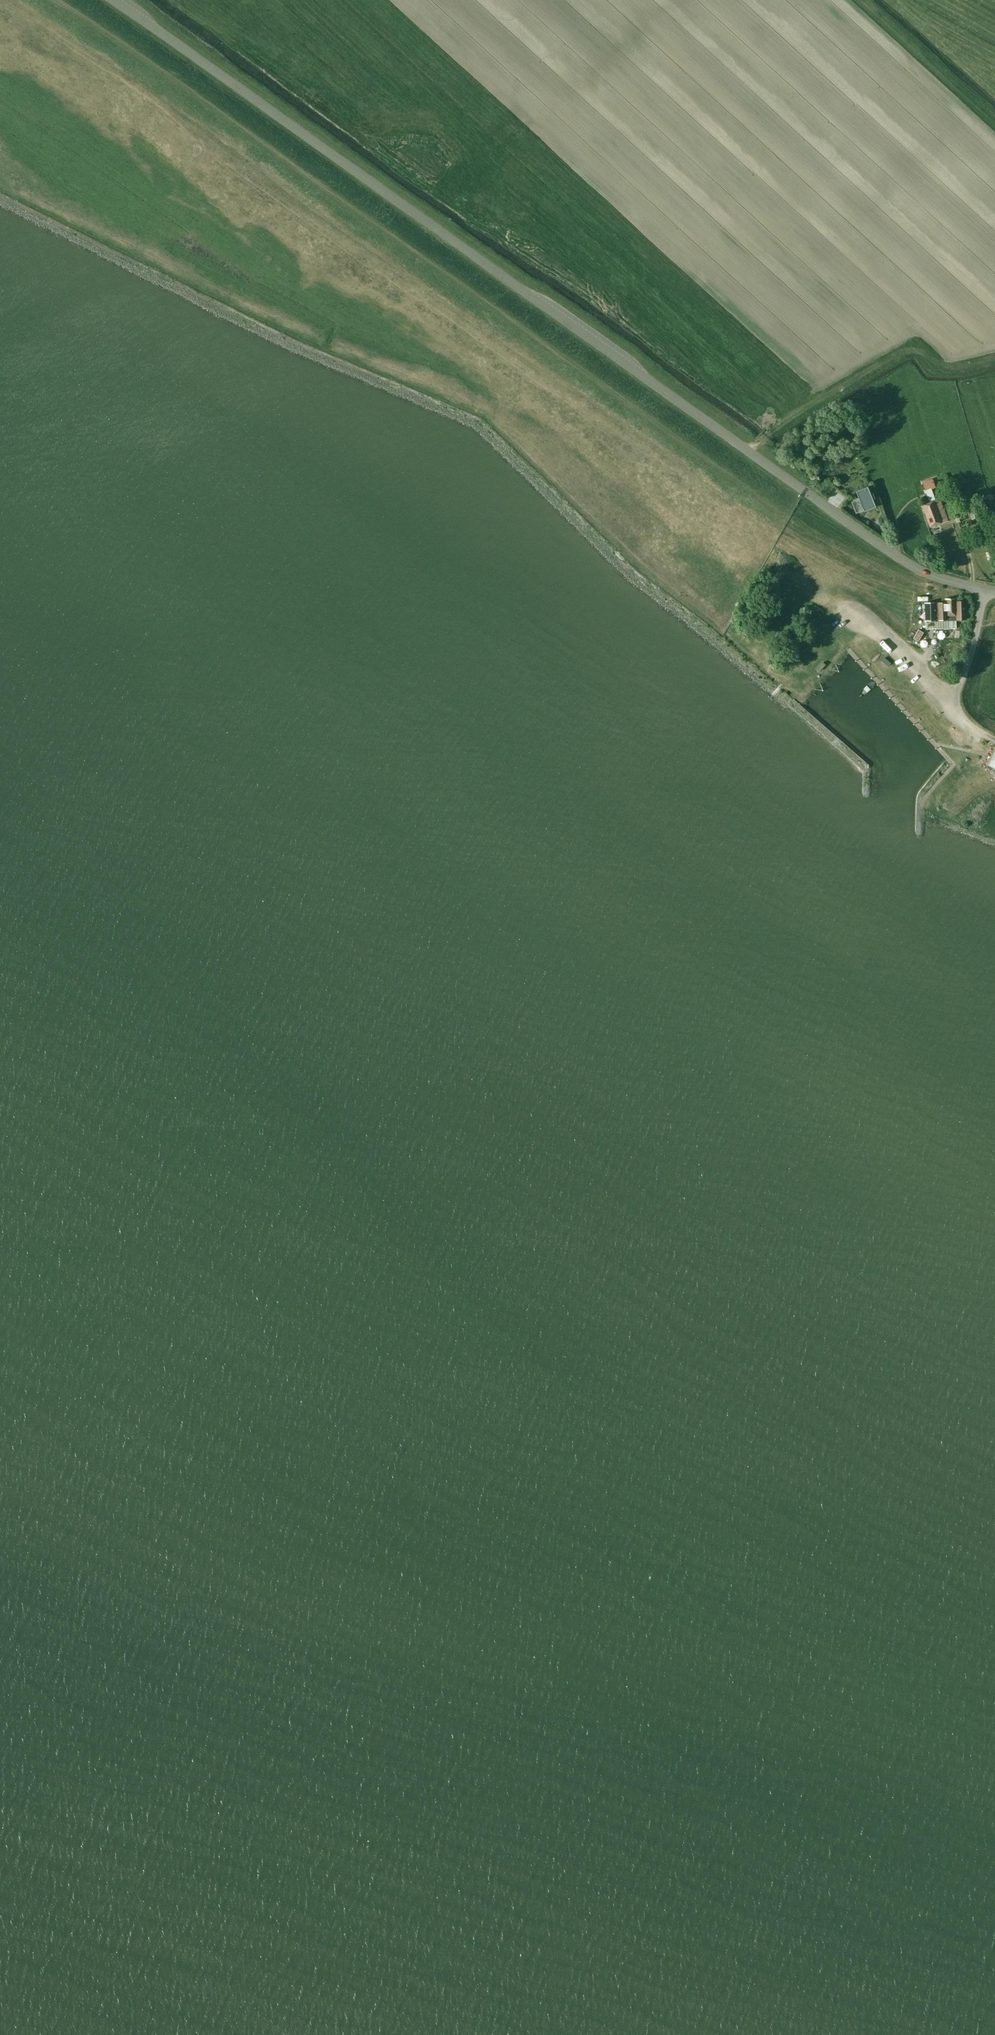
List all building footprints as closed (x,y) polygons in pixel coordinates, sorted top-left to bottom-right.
[(925,491),(935,488),(932,480),(922,483),(925,491)] [(871,494),(868,486),(856,491),(859,499),(851,502),(856,513),(863,510),(864,511),(876,507),(873,500),(875,499),(873,493),(871,494)] [(928,499),(929,502),(930,502),(938,524),(947,521),(939,499),(933,501),(932,498),(928,499)] [(930,502),(929,502),(922,505),(930,527),(938,524),(930,502)] [(978,517),(975,505),(968,507),(971,519),(978,517)] [(956,522),(962,520),(958,512),(953,514),(956,522)] [(887,529),(883,518),(878,520),(883,531),(887,529)] [(965,601),(955,601),(955,598),(945,599),(945,602),(938,602),(938,604),(936,604),(936,602),(924,602),(925,621),(966,620),(965,601)] [(919,644),(923,635),(917,632),(913,641),(919,644)] [(891,663),(884,657),(882,660),(888,666),(891,663)] [(825,664),(822,662),(816,669),(819,671),(825,664)] [(986,765),(994,769),(994,747),(986,765)]
